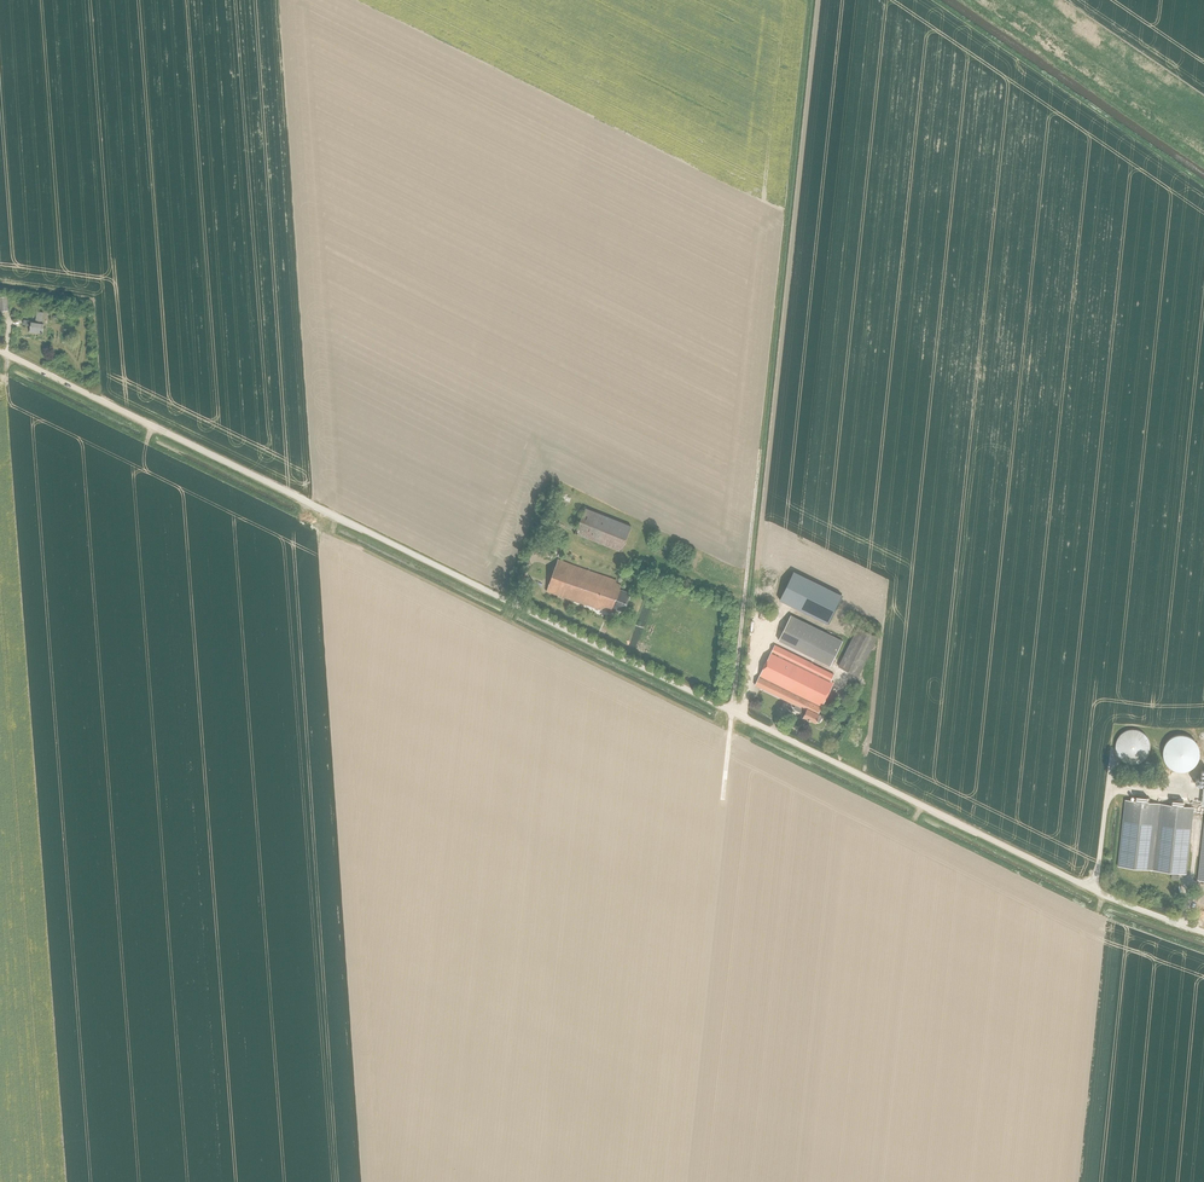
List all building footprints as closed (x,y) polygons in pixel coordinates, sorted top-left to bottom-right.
[(42,324),(44,312),(37,312),(36,323),(31,322),(31,321),(24,320),(23,324),(30,325),(30,327),(30,331),(41,333),(42,333),(43,324),(42,324)] [(637,548),(642,534),(631,530),(632,526),(586,508),(576,534),(622,551),(625,543),(637,548)] [(558,559),(557,562),(547,591),(587,606),(587,605),(602,610),(602,609),(610,611),(611,610),(619,613),(620,609),(624,610),(630,593),(619,589),(621,584),(616,583),(617,580),(558,559)] [(796,575),(780,606),(829,630),(844,598),(796,575)] [(778,641),(830,666),(843,641),(791,615),(778,641)] [(858,676),(877,637),(858,627),(838,666),(858,676)] [(803,718),(807,720),(810,721),(811,720),(816,723),(817,721),(820,722),(823,716),(818,714),(834,682),(831,681),(834,675),(813,664),(775,645),(755,685),(806,710),(803,718)] [(1133,728),(1131,728),(1129,729),(1128,729),(1126,730),(1125,730),(1124,731),(1123,731),(1121,733),(1120,733),(1119,734),(1119,735),(1118,736),(1117,738),(1116,739),(1116,741),(1115,743),(1115,745),(1115,747),(1115,748),(1115,750),(1115,751),(1116,753),(1117,755),(1117,756),(1118,758),(1119,759),(1120,760),(1122,761),(1123,762),(1124,763),(1126,764),(1127,764),(1128,765),(1129,765),(1132,765),(1133,765),(1135,765),(1136,765),(1139,764),(1140,764),(1142,763),(1143,762),(1144,762),(1145,761),(1146,760),(1147,759),(1148,758),(1149,756),(1150,755),(1150,754),(1151,752),(1151,751),(1151,750),(1152,748),(1152,746),(1152,745),(1151,744),(1151,742),(1151,741),(1150,739),(1149,737),(1148,736),(1148,735),(1147,734),(1146,733),(1145,732),(1144,732),(1143,731),(1142,730),(1141,730),(1139,729),(1138,729),(1137,729),(1134,728),(1133,728)] [(1163,752),(1163,753),(1163,754),(1163,755),(1163,756),(1163,757),(1163,759),(1164,760),(1164,761),(1164,762),(1165,763),(1166,764),(1166,765),(1167,766),(1168,767),(1169,768),(1170,768),(1171,769),(1172,770),(1173,770),(1175,771),(1176,771),(1177,771),(1178,772),(1180,772),(1181,772),(1182,772),(1183,772),(1184,772),(1185,771),(1186,771),(1187,771),(1188,770),(1189,770),(1190,769),(1191,769),(1192,768),(1193,768),(1194,767),(1194,766),(1195,765),(1196,764),(1197,762),(1198,761),(1198,760),(1199,759),(1199,758),(1199,757),(1199,755),(1199,754),(1199,753),(1199,751),(1199,750),(1199,749),(1199,748),(1198,747),(1198,745),(1197,744),(1196,743),(1196,742),(1195,741),(1194,741),(1194,740),(1193,739),(1192,739),(1191,738),(1190,737),(1188,737),(1187,736),(1186,736),(1185,735),(1184,735),(1183,735),(1182,735),(1181,735),(1180,735),(1178,735),(1177,735),(1176,736),(1175,736),(1173,737),(1172,737),(1171,738),(1170,738),(1169,739),(1168,740),(1167,741),(1166,742),(1166,743),(1165,744),(1165,745),(1164,746),(1164,747),(1163,748),(1163,749),(1163,750),(1163,751),(1163,752)] [(1125,801),(1117,867),(1187,874),(1194,808),(1125,801)]
